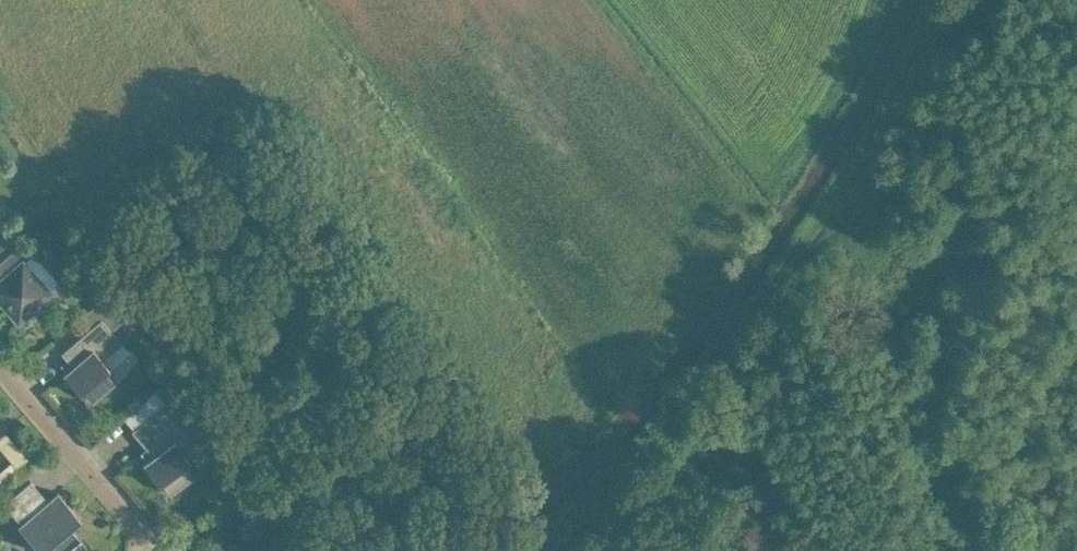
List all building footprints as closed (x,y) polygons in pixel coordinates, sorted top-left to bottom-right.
[(18,321),(28,313),(30,315),(43,304),(41,301),(51,293),(23,261),(29,256),(19,244),(0,260),(0,272),(4,276),(0,279),(0,300),(1,302),(4,300),(9,306),(6,308),(18,321)] [(99,361),(122,341),(111,328),(126,314),(107,293),(85,312),(94,323),(61,352),(70,362),(65,367),(61,363),(60,364),(92,400),(116,380),(99,361)] [(140,452),(170,492),(195,474),(187,463),(183,466),(177,458),(198,437),(167,400),(131,430),(151,453),(145,456),(141,451),(140,452)] [(30,456),(9,431),(0,438),(0,446),(17,466),(30,456)] [(80,537),(78,540),(68,528),(80,517),(57,491),(47,499),(30,479),(3,503),(4,504),(5,504),(33,537),(30,539),(40,550),(92,550),(80,537)]
